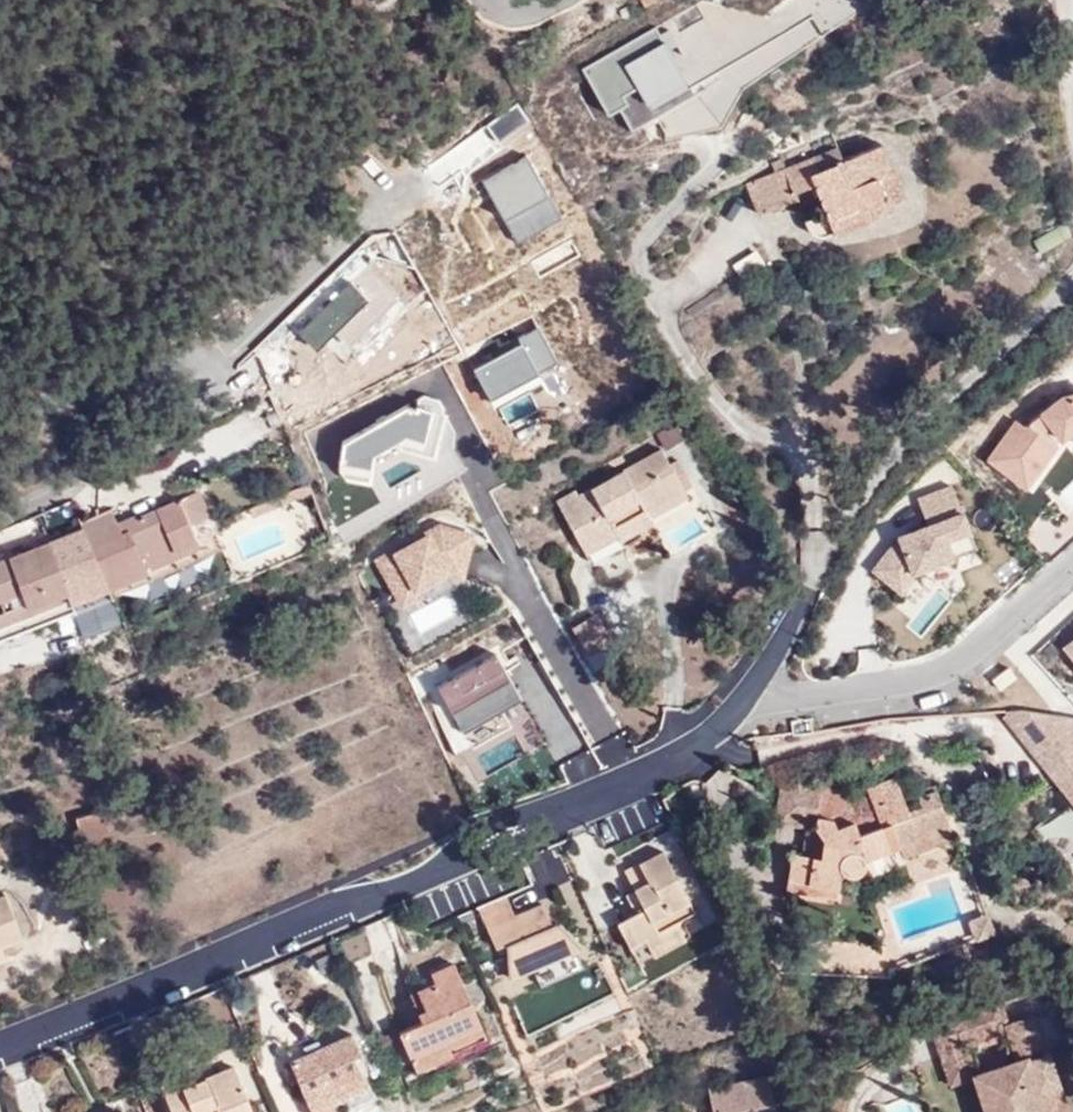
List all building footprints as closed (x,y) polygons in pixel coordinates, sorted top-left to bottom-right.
[(657,27),(583,69),(609,111),(629,102),(625,93),(637,87),(648,104),(689,83),(657,27)] [(782,168),(773,172),(746,183),(760,214),(797,199),(794,192),(790,185),(810,177),(813,184),(824,213),(804,221),(809,231),(816,237),(827,236),(866,221),(861,208),(886,197),(878,179),(892,172),(890,169),(881,144),(840,160),(829,132),(777,154),(778,158),(782,168)] [(769,162),(773,172),(782,168),(778,158),(769,162)] [(894,167),(890,169),(892,172),(878,179),(886,197),(861,208),(866,221),(894,210),(891,204),(906,198),(894,167)] [(790,185),(794,192),(813,184),(810,177),(790,185)] [(1062,221),(1032,239),(1041,252),(1070,234),(1062,221)] [(986,459),(1026,489),(1072,431),(1072,393),(1059,396),(1026,426),(1014,420),(986,459)] [(343,442),(341,475),(373,478),(374,457),(396,444),(434,455),(446,413),(417,406),(343,442)] [(684,439),(676,423),(658,433),(666,448),(684,439)] [(661,449),(610,477),(617,491),(669,464),(661,449)] [(617,491),(610,477),(578,496),(574,492),(556,502),(589,561),(592,563),(597,563),(624,548),(621,542),(617,535),(649,517),(646,513),(685,491),(692,487),(687,476),(679,481),(669,464),(617,491)] [(312,485),(266,504),(269,512),(315,493),(312,485)] [(949,486),(916,498),(927,523),(897,535),(899,540),(893,541),(872,570),(904,592),(917,569),(978,546),(949,486)] [(114,507),(84,521),(86,527),(88,532),(109,581),(115,595),(154,578),(148,562),(199,539),(192,522),(210,513),(200,490),(182,498),(122,525),(114,507)] [(649,517),(651,519),(688,497),(685,491),(646,513),(649,517)] [(269,512),(266,504),(252,510),(255,517),(269,512)] [(617,535),(621,542),(653,524),(651,519),(649,517),(617,535)] [(438,523),(372,560),(393,596),(449,570),(465,575),(474,532),(438,523)] [(88,532),(86,527),(53,540),(55,546),(88,532)] [(218,531),(199,539),(148,562),(154,578),(225,547),(218,531)] [(53,540),(0,561),(0,623),(109,581),(88,532),(55,546),(53,540)] [(115,595),(109,581),(0,623),(0,641),(115,595)] [(593,614),(573,626),(588,652),(609,640),(593,614)] [(1062,645),(1072,658),(1072,637),(1062,645)] [(495,654),(437,685),(461,730),(524,695),(495,654)] [(1071,737),(1072,735),(1072,716),(1039,710),(1011,716),(1044,758),(1071,737)] [(1071,737),(1044,758),(1072,795),(1072,740),(1071,737)] [(913,836),(947,824),(935,792),(917,800),(920,807),(908,813),(892,779),(865,791),(867,796),(845,806),(817,802),(814,826),(808,828),(804,830),(799,855),(790,855),(784,890),(834,898),(836,882),(838,877),(845,873),(851,876),(857,875),(862,870),(863,861),(888,850),(887,848),(905,840),(908,843),(915,839),(913,836)] [(778,824),(808,828),(814,826),(817,802),(819,787),(783,782),(778,824)] [(817,802),(845,806),(846,791),(819,786),(819,787),(817,802)] [(83,839),(109,832),(103,809),(76,817),(83,839)] [(949,831),(947,824),(913,836),(915,839),(917,845),(949,831)] [(626,871),(635,889),(646,907),(636,913),(618,922),(639,962),(686,936),(679,924),(684,916),(694,910),(663,850),(626,871)] [(646,907),(635,889),(626,894),(636,913),(646,907)] [(3,945),(24,938),(6,895),(0,898),(0,946),(3,945)] [(517,914),(507,895),(480,906),(498,945),(507,942),(509,966),(529,957),(534,968),(583,946),(564,924),(554,921),(546,926),(542,918),(550,914),(544,902),(517,914)] [(554,921),(550,914),(542,918),(546,926),(554,921)] [(529,957),(509,966),(510,978),(534,968),(529,957)] [(433,1043),(481,1023),(455,963),(433,973),(436,982),(421,989),(428,1007),(418,1010),(423,1021),(433,1043)] [(428,1007),(421,989),(411,993),(418,1010),(428,1007)] [(1057,1083),(1046,1052),(1043,1053),(1031,1020),(1007,1029),(1018,1061),(975,1077),(987,1111),(1045,1111),(1038,1090),(1057,1083)] [(487,1036),(481,1023),(433,1043),(423,1021),(402,1031),(417,1067),(487,1036)] [(362,1053),(353,1031),(288,1059),(312,1111),(331,1111),(372,1094),(355,1056),(362,1053)] [(181,1075),(162,1083),(174,1111),(242,1111),(252,1107),(235,1064),(200,1079),(195,1082),(199,1092),(190,1095),(181,1075)] [(196,1069),(181,1075),(190,1095),(199,1092),(195,1082),(200,1079),(196,1069)] [(714,1111),(776,1111),(770,1076),(709,1088),(714,1111)] [(1057,1083),(1038,1090),(1045,1111),(1066,1111),(1057,1083)]
